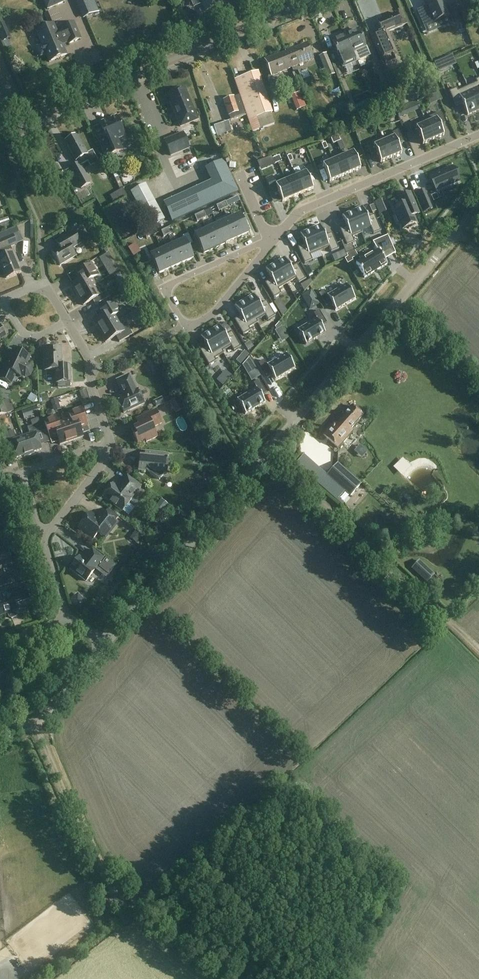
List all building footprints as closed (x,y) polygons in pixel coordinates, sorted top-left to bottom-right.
[(47,10),(65,2),(64,0),(43,0),(47,10)] [(85,17),(97,12),(92,0),(78,0),(85,17)] [(225,2),(224,0),(191,0),(194,6),(202,3),(205,11),(225,2)] [(414,13),(421,29),(446,18),(438,0),(420,0),(424,9),(414,13)] [(460,12),(465,23),(478,17),(478,11),(476,5),(460,12)] [(386,33),(387,32),(401,26),(396,13),(377,21),(380,29),(370,33),(372,38),(382,61),(396,55),(386,33)] [(0,24),(0,35),(3,41),(10,38),(4,23),(0,24)] [(69,45),(81,40),(74,23),(62,28),(63,32),(57,34),(54,25),(36,32),(42,46),(39,48),(38,50),(40,56),(43,57),(46,55),(50,63),(66,56),(62,45),(68,42),(69,45)] [(345,35),(356,61),(369,55),(358,30),(345,35)] [(356,61),(345,35),(332,41),(343,66),(356,61)] [(285,52),(285,53),(286,52),(292,67),(313,59),(307,44),(306,45),(305,44),(301,45),(301,47),(295,49),(294,47),(285,51),(285,52)] [(271,76),(292,67),(286,52),(285,53),(285,52),(280,54),(279,53),(264,59),(271,76)] [(335,74),(326,53),(318,57),(324,70),(320,71),(323,79),(335,74)] [(439,71),(444,68),(441,61),(436,64),(439,71)] [(272,112),(261,80),(256,82),(253,73),(234,80),(248,120),(272,112)] [(304,79),(301,73),(295,75),(298,82),(304,79)] [(349,78),(340,82),(345,92),(353,88),(349,78)] [(333,91),(341,90),(340,79),(332,79),(333,91)] [(478,111),(478,110),(478,79),(475,80),(477,83),(467,87),(478,111)] [(478,111),(467,87),(458,91),(457,88),(449,92),(456,108),(463,105),(467,116),(478,111)] [(197,120),(184,88),(170,94),(174,103),(171,104),(180,127),(197,120)] [(306,106),(300,92),(293,94),(295,100),(293,101),(296,110),(306,106)] [(391,105),(386,94),(380,97),(385,108),(391,105)] [(230,121),(246,115),(239,96),(234,97),(233,97),(223,100),(230,121)] [(344,101),(333,105),(336,113),(347,109),(344,101)] [(445,124),(440,112),(424,119),(433,140),(444,136),(439,126),(445,124)] [(105,158),(118,152),(122,150),(117,138),(118,138),(123,136),(124,134),(121,127),(121,126),(121,125),(120,125),(116,116),(99,123),(105,137),(98,140),(105,158)] [(419,135),(423,145),(433,140),(424,119),(408,126),(413,137),(419,135)] [(229,121),(214,126),(217,136),(232,131),(229,121)] [(397,144),(403,142),(398,131),(392,133),(393,135),(383,140),(382,137),(382,138),(391,158),(401,154),(397,144)] [(163,140),(169,156),(189,148),(182,132),(163,140)] [(92,151),(87,154),(76,135),(65,141),(76,161),(77,160),(79,163),(70,168),(81,188),(90,183),(80,165),(88,161),(90,166),(98,162),(92,151)] [(57,158),(62,155),(53,136),(47,139),(57,158)] [(371,155),(376,153),(380,163),(391,158),(382,138),(366,144),(371,155)] [(350,173),(360,169),(353,152),(343,157),(350,173)] [(343,157),(342,154),(332,159),(333,161),(340,178),(350,173),(343,157)] [(223,160),(205,168),(211,181),(163,203),(172,222),(238,191),(223,160)] [(340,178),(333,161),(323,166),(330,182),(340,178)] [(430,177),(436,191),(458,182),(452,167),(430,177)] [(132,168),(121,174),(126,183),(137,178),(132,168)] [(294,173),(284,177),(293,198),(303,193),(296,177),(294,173)] [(306,173),(296,177),(303,193),(313,189),(306,173)] [(272,177),(265,180),(271,193),(277,190),(282,202),(293,198),(284,177),(274,181),(272,177)] [(145,184),(131,192),(150,227),(164,219),(145,184)] [(116,198),(123,196),(121,190),(114,193),(116,198)] [(416,193),(420,203),(427,199),(423,190),(416,193)] [(394,209),(396,215),(395,216),(397,222),(399,222),(403,229),(408,227),(409,229),(415,226),(414,224),(416,223),(413,216),(418,214),(418,213),(416,208),(410,193),(399,198),(402,205),(394,209)] [(363,207),(353,211),(361,231),(370,227),(373,234),(381,231),(374,215),(367,218),(363,207)] [(347,227),(340,230),(347,246),(355,242),(352,237),(362,233),(361,231),(353,211),(342,216),(347,227)] [(240,215),(228,221),(236,238),(248,233),(240,215)] [(75,221),(75,222),(79,227),(85,223),(82,218),(81,217),(75,221)] [(226,243),(236,238),(228,221),(217,226),(226,243)] [(310,230),(319,252),(329,248),(331,253),(339,249),(332,233),(325,236),(320,225),(310,230)] [(217,226),(206,231),(215,248),(226,243),(217,226)] [(319,252),(310,230),(300,234),(304,245),(298,248),(305,264),(312,261),(310,256),(319,252)] [(203,254),(215,248),(206,231),(195,236),(203,254)] [(72,249),(81,244),(74,232),(56,242),(60,248),(52,252),(60,266),(76,256),(72,249)] [(1,256),(0,257),(0,268),(1,268),(6,279),(21,273),(15,260),(17,259),(13,251),(11,247),(16,245),(12,235),(0,240),(0,254),(1,256)] [(368,256),(356,264),(364,278),(385,266),(381,259),(394,251),(388,236),(373,242),(364,246),(368,256)] [(173,246),(181,264),(193,258),(184,241),(173,246)] [(162,251),(170,269),(181,264),(173,246),(162,251)] [(170,269),(162,251),(151,256),(159,274),(170,269)] [(275,264),(287,284),(296,279),(299,284),(306,279),(297,264),(291,268),(284,258),(275,264)] [(71,285),(77,295),(95,285),(92,279),(99,275),(92,264),(77,273),(80,279),(71,285)] [(287,284),(275,264),(265,269),(271,280),(265,283),(274,298),(281,294),(278,289),(287,284)] [(305,269),(308,275),(313,272),(310,266),(305,269)] [(312,282),(311,280),(301,286),(304,291),(312,282)] [(95,285),(77,295),(84,306),(93,300),(96,305),(109,297),(104,290),(102,289),(100,289),(98,290),(95,285)] [(332,304),(336,310),(355,299),(347,285),(327,296),(324,291),(319,294),(326,307),(332,304)] [(126,303),(132,300),(134,299),(129,290),(127,292),(121,295),(126,303)] [(305,300),(313,295),(311,291),(302,296),(305,300)] [(254,295),(244,301),(257,321),(265,316),(268,321),(275,316),(266,301),(260,305),(254,295)] [(258,323),(257,321),(244,301),(235,306),(241,316),(234,320),(243,335),(250,331),(249,328),(258,323)] [(101,331),(118,321),(115,316),(120,313),(114,303),(101,310),(104,315),(93,322),(96,327),(97,326),(101,331)] [(314,314),(317,319),(297,331),(306,345),(325,333),(321,327),(326,323),(319,311),(314,314)] [(118,321),(101,331),(104,337),(103,337),(106,343),(116,336),(120,342),(133,335),(126,323),(121,326),(118,321)] [(219,326),(210,331),(222,351),(231,347),(234,351),(241,347),(232,332),(225,336),(220,327),(219,326)] [(200,337),(201,338),(206,347),(200,351),(209,366),(216,362),(215,359),(224,354),(222,351),(210,331),(200,337)] [(56,383),(70,382),(70,365),(62,366),(61,348),(45,348),(45,361),(44,361),(45,370),(56,370),(56,383)] [(33,358),(17,351),(13,360),(8,362),(0,378),(12,384),(12,383),(10,382),(14,373),(21,376),(21,375),(25,376),(29,375),(31,371),(30,367),(26,365),(29,357),(32,359),(33,358)] [(244,360),(249,355),(244,351),(240,356),(244,360)] [(295,368),(286,354),(267,366),(264,361),(258,364),(266,376),(271,373),(275,380),(295,368)] [(156,358),(149,362),(156,375),(163,372),(156,358)] [(124,413),(144,404),(138,389),(136,390),(129,375),(117,381),(124,396),(117,399),(124,413)] [(222,386),(226,381),(220,376),(216,381),(222,386)] [(237,400),(245,414),(265,403),(261,396),(266,393),(259,380),(253,383),(256,389),(237,400)] [(162,397),(153,401),(156,407),(164,403),(162,397)] [(176,398),(176,399),(169,402),(176,413),(182,410),(181,406),(176,398)] [(41,405),(43,411),(52,408),(50,402),(41,405)] [(353,431),(350,429),(362,415),(352,406),(336,425),(333,422),(322,436),(337,449),(353,431)] [(29,420),(40,416),(38,409),(26,413),(29,420)] [(71,420),(65,422),(72,441),(83,437),(80,427),(87,425),(82,410),(69,414),(71,420)] [(136,420),(139,426),(132,430),(138,443),(145,440),(146,442),(157,437),(153,428),(162,423),(156,410),(136,420)] [(60,445),(72,441),(65,422),(58,424),(56,416),(44,420),(50,437),(57,435),(60,445)] [(30,435),(23,437),(29,455),(35,454),(34,452),(41,450),(36,435),(43,432),(39,419),(31,421),(32,426),(27,428),(30,435)] [(24,457),(29,455),(23,437),(16,439),(13,431),(8,432),(7,430),(0,432),(5,445),(12,443),(17,458),(24,456),(24,457)] [(47,432),(40,434),(42,444),(50,441),(47,432)] [(167,474),(168,461),(165,460),(166,453),(145,451),(145,458),(140,458),(138,471),(146,472),(146,469),(160,480),(164,474),(167,474)] [(326,476),(328,477),(320,486),(336,500),(344,492),(350,497),(361,484),(338,463),(326,476)] [(131,499),(140,487),(127,476),(117,488),(112,485),(103,497),(122,512),(132,500),(131,499)] [(161,499),(152,510),(159,516),(168,505),(161,499)] [(115,522),(119,517),(108,509),(105,513),(103,512),(97,519),(90,513),(78,528),(93,540),(99,533),(106,538),(117,523),(115,522)] [(0,567),(12,563),(8,550),(0,553),(0,588),(12,583),(9,574),(3,576),(0,567)] [(95,569),(103,558),(92,550),(86,558),(86,559),(85,562),(79,557),(70,569),(86,582),(95,570),(95,569)] [(419,561),(411,569),(427,583),(434,575),(419,561)] [(11,590),(5,592),(8,600),(0,602),(0,616),(8,613),(9,617),(12,619),(16,617),(17,615),(16,611),(16,610),(14,604),(29,599),(25,586),(11,590)] [(37,610),(41,621),(48,619),(42,601),(32,604),(35,610),(37,610)]
